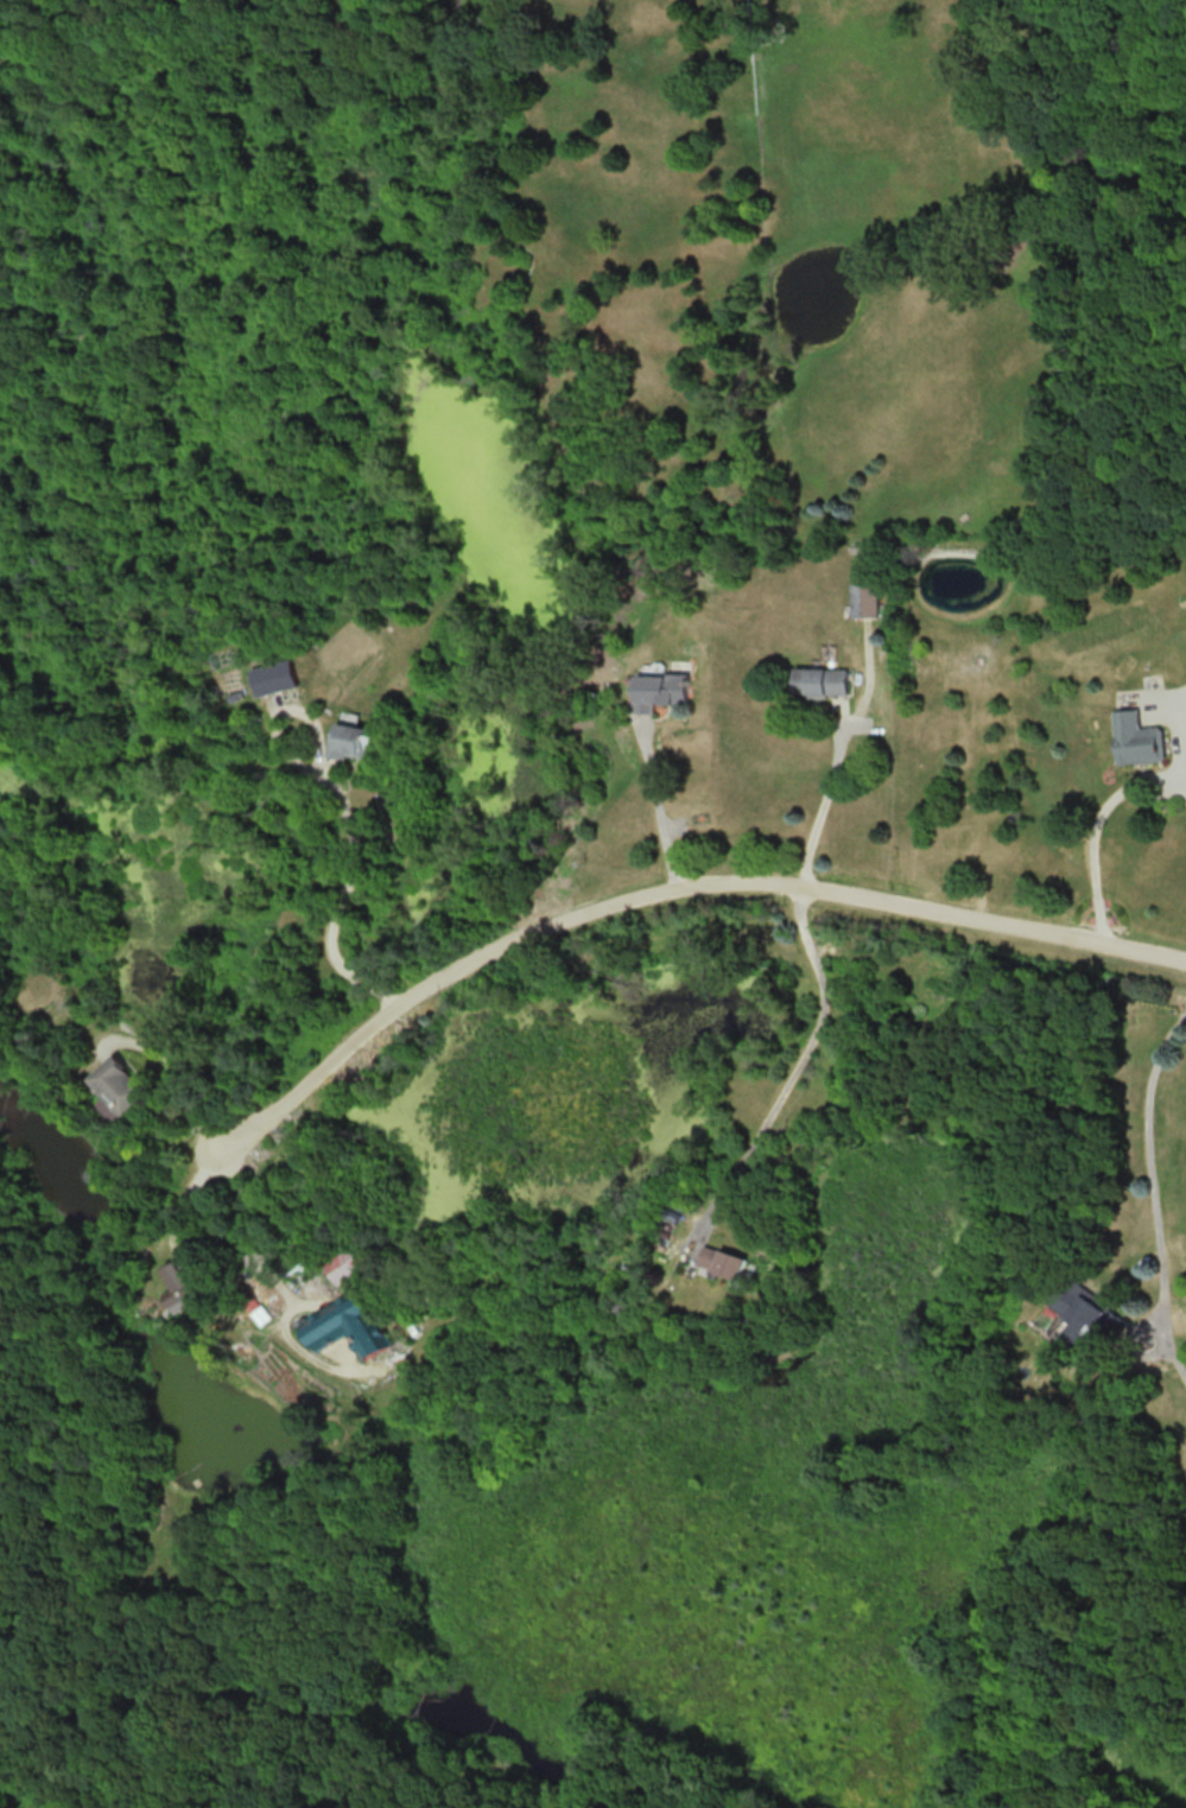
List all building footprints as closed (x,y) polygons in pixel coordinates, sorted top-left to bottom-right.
[(879,583),(852,583),(852,617),(880,616),(879,583)] [(258,696),(298,686),(291,658),(251,668),(258,696)] [(848,696),(848,668),(794,667),(794,694),(848,696)] [(639,673),(638,712),(655,713),(655,703),(688,704),(689,675),(639,673)] [(1113,710),(1116,764),(1165,761),(1163,726),(1139,727),(1138,709),(1113,710)] [(371,728),(338,721),(335,735),(330,734),(326,755),(345,759),(346,754),(365,758),(371,728)] [(89,1079),(105,1096),(97,1104),(111,1118),(119,1111),(124,1117),(152,1092),(116,1053),(89,1079)] [(743,1279),(751,1258),(708,1243),(701,1264),(743,1279)] [(364,1269),(353,1245),(322,1260),(333,1283),(364,1269)] [(205,1298),(183,1257),(163,1267),(174,1288),(165,1293),(176,1314),(205,1298)] [(1126,1324),(1074,1276),(1050,1301),(1070,1320),(1059,1332),(1077,1348),(1098,1325),(1113,1338),(1126,1324)]
